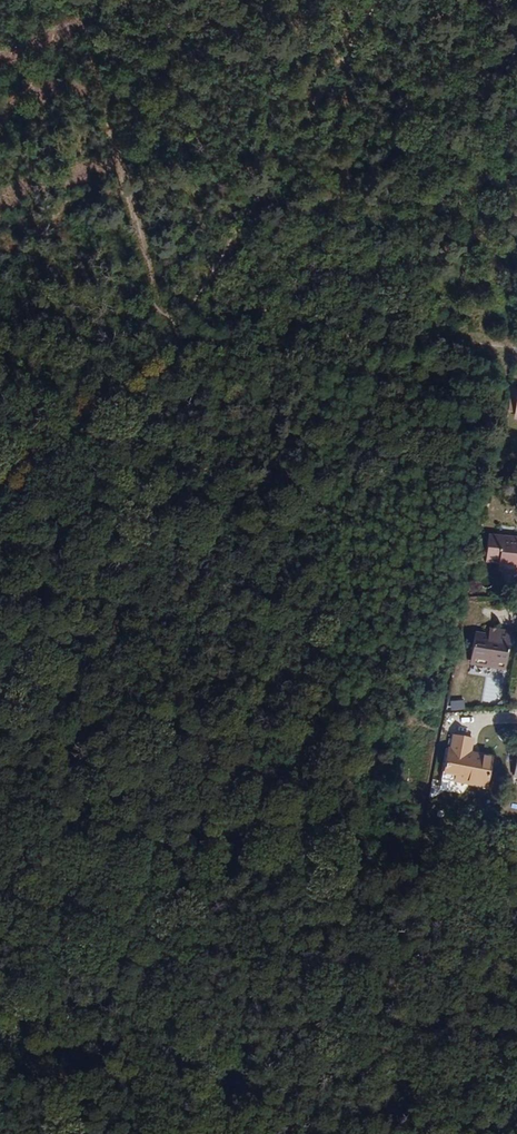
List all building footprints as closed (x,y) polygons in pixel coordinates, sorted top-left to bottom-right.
[(516,571),(516,536),(503,535),(502,538),(489,537),(486,560),(505,562),(505,569),(516,571)] [(490,628),(489,635),(476,633),(472,660),(489,662),(490,666),(506,669),(512,632),(497,629),(490,628)] [(465,701),(453,701),(454,710),(465,710),(465,701)] [(488,787),(494,756),(482,754),(481,759),(468,756),(470,751),(472,737),(455,734),(453,748),(448,748),(444,771),(456,773),(455,780),(488,787)] [(444,771),(442,778),(455,780),(456,773),(444,771)]
